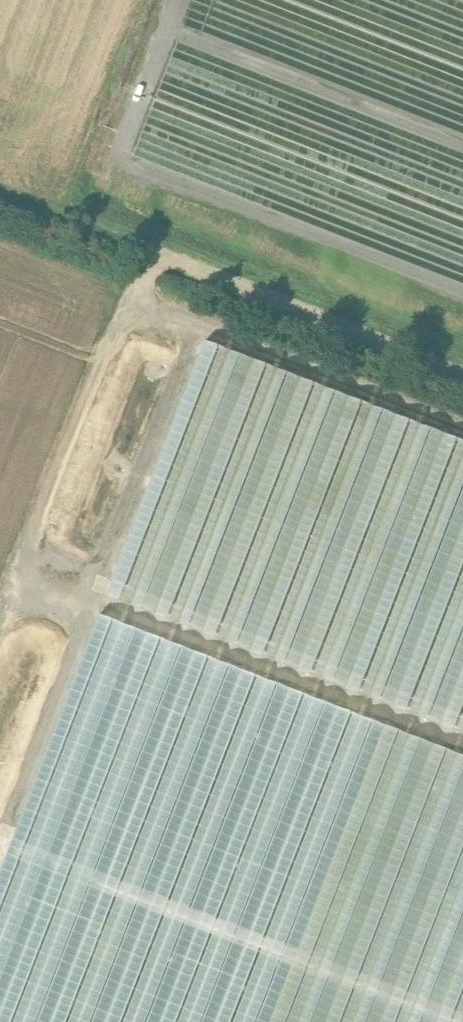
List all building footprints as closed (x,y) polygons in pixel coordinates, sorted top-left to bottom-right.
[(109,618),(0,894),(0,1021),(462,1021),(462,757),(109,618)]
